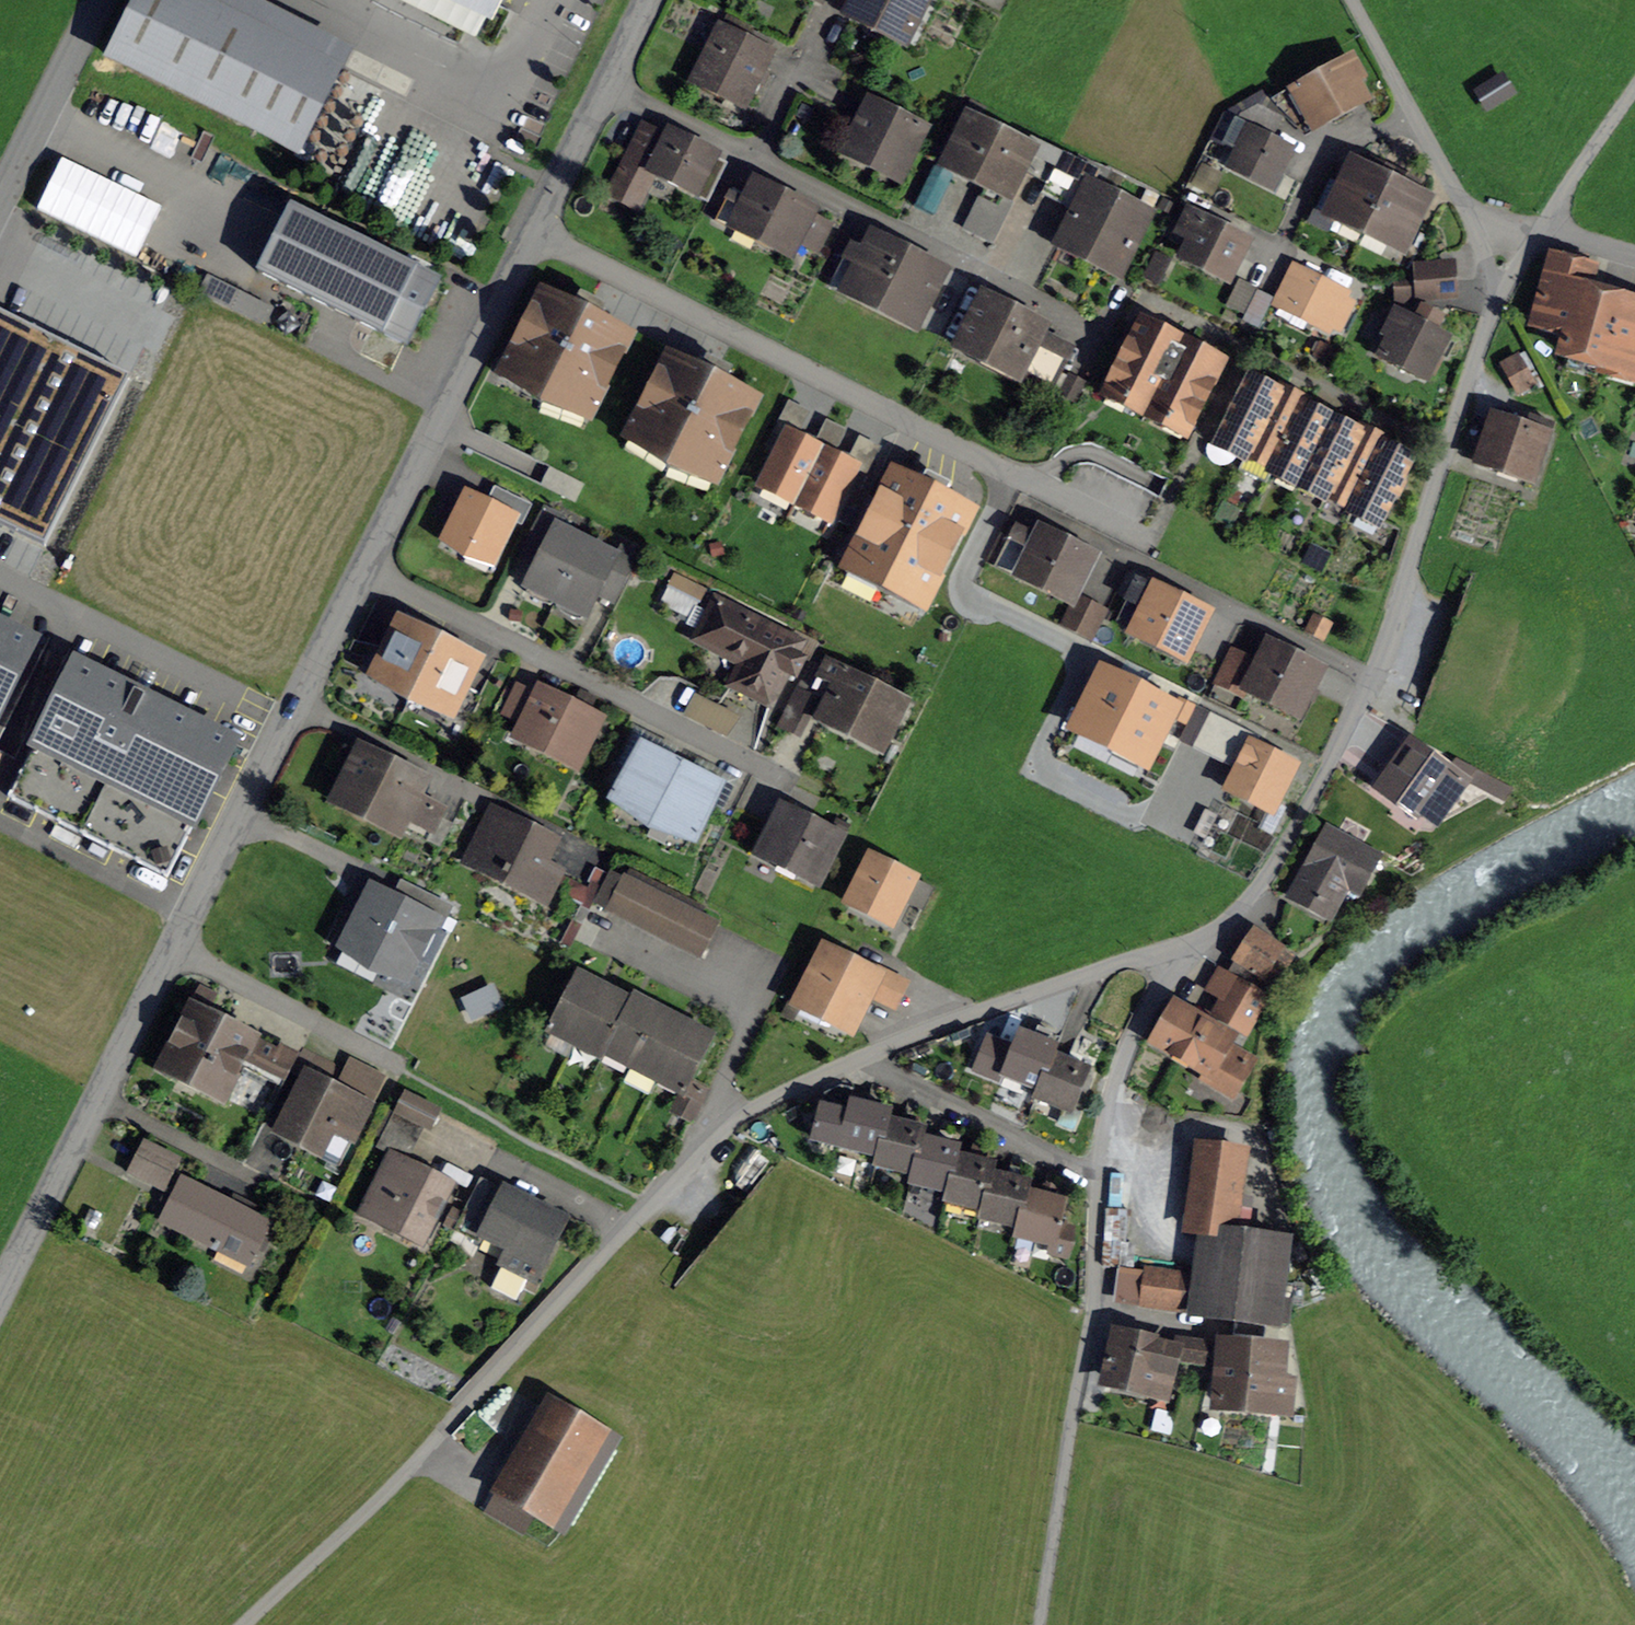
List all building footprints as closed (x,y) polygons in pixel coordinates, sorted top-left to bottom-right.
[(203,0),(140,0),(111,58),(296,151),(338,68),(203,0)] [(852,13),(904,39),(917,11),(924,15),(932,0),(931,0),(859,0),(852,13)] [(720,29),(697,79),(746,102),(770,53),(720,29)] [(1294,87),(1270,100),(1295,127),(1322,112),(1325,118),(1362,97),(1354,82),(1360,79),(1350,61),(1297,91),(1294,87)] [(1477,91),(1488,110),(1512,95),(1501,77),(1477,91)] [(873,106),(851,150),(898,173),(920,129),(873,106)] [(1227,140),(1242,148),(1234,164),(1271,183),(1287,151),(1268,141),(1280,119),(1256,107),(1242,115),(1227,140)] [(1019,168),(1048,182),(1061,155),(1014,132),(1010,139),(972,120),(950,164),(1007,192),(1019,168)] [(696,190),(712,157),(671,136),(668,140),(644,127),(611,193),(637,206),(656,169),(696,190)] [(1097,173),(1061,155),(1048,182),(1043,192),(1077,209),(1064,236),(1084,247),(1081,253),(1120,272),(1148,216),(1090,187),(1097,173)] [(60,160),(36,214),(139,258),(163,204),(60,160)] [(1333,212),(1367,228),(1388,184),(1380,180),(1385,170),(1372,164),(1367,174),(1354,167),(1345,187),(1330,180),(1327,187),(1310,221),(1325,228),(1333,212)] [(1397,188),(1388,184),(1367,228),(1401,245),(1393,261),(1408,269),(1425,234),(1410,227),(1423,201),(1410,195),(1415,185),(1402,179),(1397,188)] [(731,195),(717,222),(734,231),(738,225),(790,251),(796,241),(817,252),(831,225),(809,214),(810,212),(757,184),(747,203),(731,195)] [(1177,229),(1196,239),(1188,255),(1225,273),(1242,241),(1221,231),(1229,215),(1193,196),(1177,229)] [(440,281),(289,206),(256,272),(408,347),(440,281)] [(850,247),(834,280),(850,290),(914,323),(940,271),(876,238),(867,256),(850,247)] [(1156,254),(1144,278),(1158,285),(1170,261),(1156,254)] [(1568,351),(1569,351),(1591,273),(1554,262),(1547,283),(1545,282),(1540,298),(1543,299),(1537,320),(1574,330),(1570,344),(1567,343),(1566,348),(1568,348),(1568,351)] [(1419,267),(1420,283),(1451,281),(1450,265),(1419,267)] [(1605,276),(1591,273),(1569,351),(1605,362),(1605,364),(1622,304),(1624,296),(1601,290),(1605,276)] [(1307,274),(1291,307),(1328,325),(1346,293),(1307,274)] [(1452,296),(1451,281),(1420,283),(1397,284),(1398,302),(1452,296)] [(590,412),(627,340),(596,323),(604,307),(581,296),(573,312),(542,296),(505,369),(590,412)] [(1622,304),(1605,364),(1634,372),(1634,300),(1624,296),(1622,304)] [(984,297),(960,346),(1018,376),(1022,368),(1051,383),(1067,351),(1038,337),(1043,327),(984,297)] [(1416,325),(1396,315),(1378,350),(1427,374),(1445,339),(1432,333),(1440,317),(1424,310),(1416,325)] [(44,546),(129,377),(4,315),(0,322),(0,524),(44,546)] [(1143,324),(1110,389),(1127,398),(1124,402),(1169,424),(1171,420),(1188,428),(1221,363),(1143,324)] [(1502,364),(1518,393),(1533,385),(1517,356),(1502,364)] [(717,475),(754,402),(723,387),(731,371),(707,359),(699,375),(668,360),(632,433),(717,475)] [(1219,441),(1246,455),(1277,393),(1250,379),(1239,400),(1235,401),(1229,412),(1231,417),(1219,441)] [(1279,389),(1277,393),(1248,452),(1275,465),(1306,403),(1279,389)] [(1331,420),(1304,406),(1273,469),(1299,482),(1300,480),(1331,420)] [(1494,418),(1480,460),(1531,477),(1549,424),(1529,417),(1525,429),(1494,418)] [(837,455),(849,431),(826,420),(815,444),(837,455)] [(1299,482),(1326,495),(1328,492),(1357,433),(1331,420),(1300,480),(1299,482)] [(1352,508),(1353,509),(1354,507),(1386,443),(1359,429),(1357,433),(1328,492),(1354,505),(1352,508)] [(762,483),(797,500),(821,452),(786,435),(762,483)] [(874,469),(881,445),(857,439),(850,463),(874,469)] [(1386,443),(1354,507),(1353,509),(1381,523),(1393,498),(1397,497),(1403,485),(1402,481),(1412,460),(1385,447),(1387,443),(1386,443)] [(856,469),(821,452),(797,500),(831,517),(856,469)] [(849,566),(924,604),(969,516),(894,478),(849,566)] [(491,557),(510,519),(521,524),(530,506),(495,488),(486,506),(469,497),(446,542),(469,553),(472,547),(491,557)] [(1251,498),(1233,489),(1224,507),(1242,516),(1251,498)] [(526,586),(557,601),(585,543),(556,528),(561,519),(543,509),(528,539),(545,548),(526,586)] [(1081,553),(1085,544),(1049,526),(1038,544),(1014,531),(995,568),(1066,604),(1089,558),(1081,553)] [(614,558),(585,543),(557,601),(586,616),(605,579),(623,587),(638,558),(619,548),(614,558)] [(690,619),(687,625),(747,656),(732,685),(769,704),(799,645),(716,603),(710,615),(696,607),(705,590),(675,575),(660,603),(690,619)] [(1184,654),(1203,615),(1202,614),(1206,606),(1188,598),(1185,605),(1157,592),(1147,610),(1128,600),(1117,621),(1184,654)] [(1077,596),(1062,625),(1091,640),(1106,611),(1077,596)] [(0,625),(0,710),(34,642),(0,625)] [(401,625),(376,674),(413,693),(438,643),(401,625)] [(438,643),(413,693),(450,712),(475,662),(438,643)] [(1261,667),(1231,652),(1218,680),(1294,717),(1317,671),(1270,648),(1261,667)] [(835,698),(825,718),(879,745),(900,703),(847,677),(850,672),(828,661),(814,688),(835,698)] [(19,803),(81,834),(149,700),(76,663),(8,798),(19,803)] [(1148,757),(1173,708),(1104,673),(1079,722),(1148,757)] [(525,723),(522,729),(544,740),(541,746),(575,764),(596,722),(552,700),(550,705),(517,688),(505,713),(525,723)] [(796,694),(782,724),(796,731),(811,701),(796,694)] [(234,743),(149,700),(81,834),(167,877),(234,743)] [(1291,767),(1252,747),(1257,738),(1196,707),(1180,739),(1241,769),(1232,787),(1272,806),(1291,767)] [(1389,774),(1394,778),(1386,789),(1417,811),(1434,788),(1452,802),(1466,782),(1410,743),(1389,774)] [(615,800),(654,819),(681,766),(642,747),(615,800)] [(363,754),(341,799),(426,840),(440,812),(412,798),(419,782),(363,754)] [(720,786),(681,766),(654,819),(693,839),(720,786)] [(782,810),(760,854),(816,882),(838,838),(782,810)] [(476,843),(493,852),(486,866),(530,888),(552,844),(491,813),(476,843)] [(1327,828),(1290,898),(1310,909),(1314,901),(1334,912),(1347,889),(1359,895),(1380,858),(1327,828)] [(927,901),(932,890),(872,860),(852,899),(891,919),(905,890),(927,901)] [(610,911),(624,918),(640,886),(625,878),(608,911),(610,911)] [(655,893),(640,886),(624,918),(639,925),(655,893)] [(403,979),(432,923),(372,893),(348,941),(369,952),(381,967),(403,979)] [(639,925),(653,933),(670,901),(655,893),(639,925)] [(653,933),(668,940),(685,908),(670,901),(653,933)] [(699,915),(685,908),(668,940),(683,948),(699,915)] [(716,924),(699,915),(683,948),(700,957),(716,924)] [(1238,961),(1229,974),(1238,980),(1237,981),(1266,999),(1293,958),(1256,933),(1238,961)] [(826,953),(801,1001),(850,1026),(875,977),(826,953)] [(1237,981),(1238,980),(1229,974),(1219,969),(1207,991),(1224,1001),(1216,1015),(1245,1031),(1260,1005),(1265,1008),(1269,1000),(1266,999),(1237,981)] [(574,1043),(575,1043),(603,989),(576,976),(576,973),(547,1031),(549,1030),(552,1031),(545,1046),(567,1058),(574,1043)] [(496,987),(463,998),(470,1020),(504,1009),(496,987)] [(629,1003),(603,989),(575,1043),(602,1057),(629,1003)] [(632,996),(629,1003),(602,1057),(602,1059),(605,1052),(631,1066),(658,1012),(632,999),(632,996)] [(1159,1043),(1208,1072),(1205,1078),(1232,1094),(1250,1063),(1223,1047),(1228,1038),(1172,1005),(1165,1018),(1171,1022),(1159,1043)] [(282,1085),(296,1058),(216,1018),(214,1022),(192,1011),(164,1067),(222,1097),(239,1064),(282,1085)] [(685,1026),(658,1012),(631,1066),(658,1079),(685,1026)] [(714,1038),(712,1039),(685,1026),(658,1079),(684,1093),(685,1095),(714,1038)] [(1003,1075),(1039,1089),(1055,1048),(1019,1034),(1003,1075)] [(1088,1071),(1052,1057),(1036,1097),(1065,1109),(1059,1124),(1072,1129),(1079,1114),(1072,1111),(1088,1071)] [(340,1159),(364,1110),(306,1081),(281,1130),(340,1159)] [(451,1186),(405,1163),(423,1126),(429,1129),(439,1112),(405,1095),(380,1141),(395,1148),(363,1210),(423,1240),(451,1186)] [(840,1146),(878,1156),(886,1122),(889,1113),(850,1104),(840,1146)] [(924,1131),(886,1122),(878,1156),(876,1164),(913,1174),(921,1140),(924,1131)] [(1188,1230),(1204,1232),(1232,1236),(1243,1153),(1224,1150),(1225,1142),(1202,1139),(1188,1230)] [(958,1149),(921,1140),(913,1174),(911,1182),(948,1191),(956,1158),(958,1149)] [(129,1171),(165,1188),(171,1177),(178,1162),(143,1144),(129,1171)] [(946,1200),(983,1209),(991,1175),(994,1166),(956,1158),(948,1191),(946,1200)] [(981,1218),(1018,1227),(1027,1193),(1029,1184),(991,1175),(983,1209),(981,1218)] [(180,1181),(171,1177),(165,1188),(169,1190),(163,1201),(169,1204),(161,1219),(249,1264),(269,1226),(244,1214),(248,1205),(234,1197),(229,1206),(180,1181)] [(534,1279),(563,1221),(505,1191),(501,1198),(477,1186),(455,1230),(480,1243),(485,1233),(512,1247),(491,1288),(515,1301),(528,1276),(534,1279)] [(1065,1202),(1027,1193),(1018,1227),(1016,1236),(1054,1245),(1051,1254),(1066,1258),(1071,1245),(1072,1230),(1061,1228),(1062,1225),(1059,1225),(1065,1202)] [(1286,1243),(1232,1236),(1204,1232),(1199,1277),(1147,1270),(1142,1306),(1235,1319),(1266,1323),(1289,1326),(1291,1307),(1278,1305),(1286,1243)] [(1233,1335),(1264,1340),(1266,1323),(1235,1319),(1233,1335)] [(1166,1394),(1175,1360),(1176,1357),(1159,1354),(1160,1347),(1117,1337),(1107,1380),(1166,1394)] [(1179,1339),(1176,1357),(1175,1360),(1212,1366),(1215,1344),(1179,1339)] [(1223,1344),(1220,1379),(1221,1380),(1220,1402),(1287,1408),(1290,1377),(1270,1375),(1272,1351),(1232,1348),(1232,1345),(1223,1344)] [(614,1442),(553,1406),(505,1490),(565,1525),(614,1442)]
